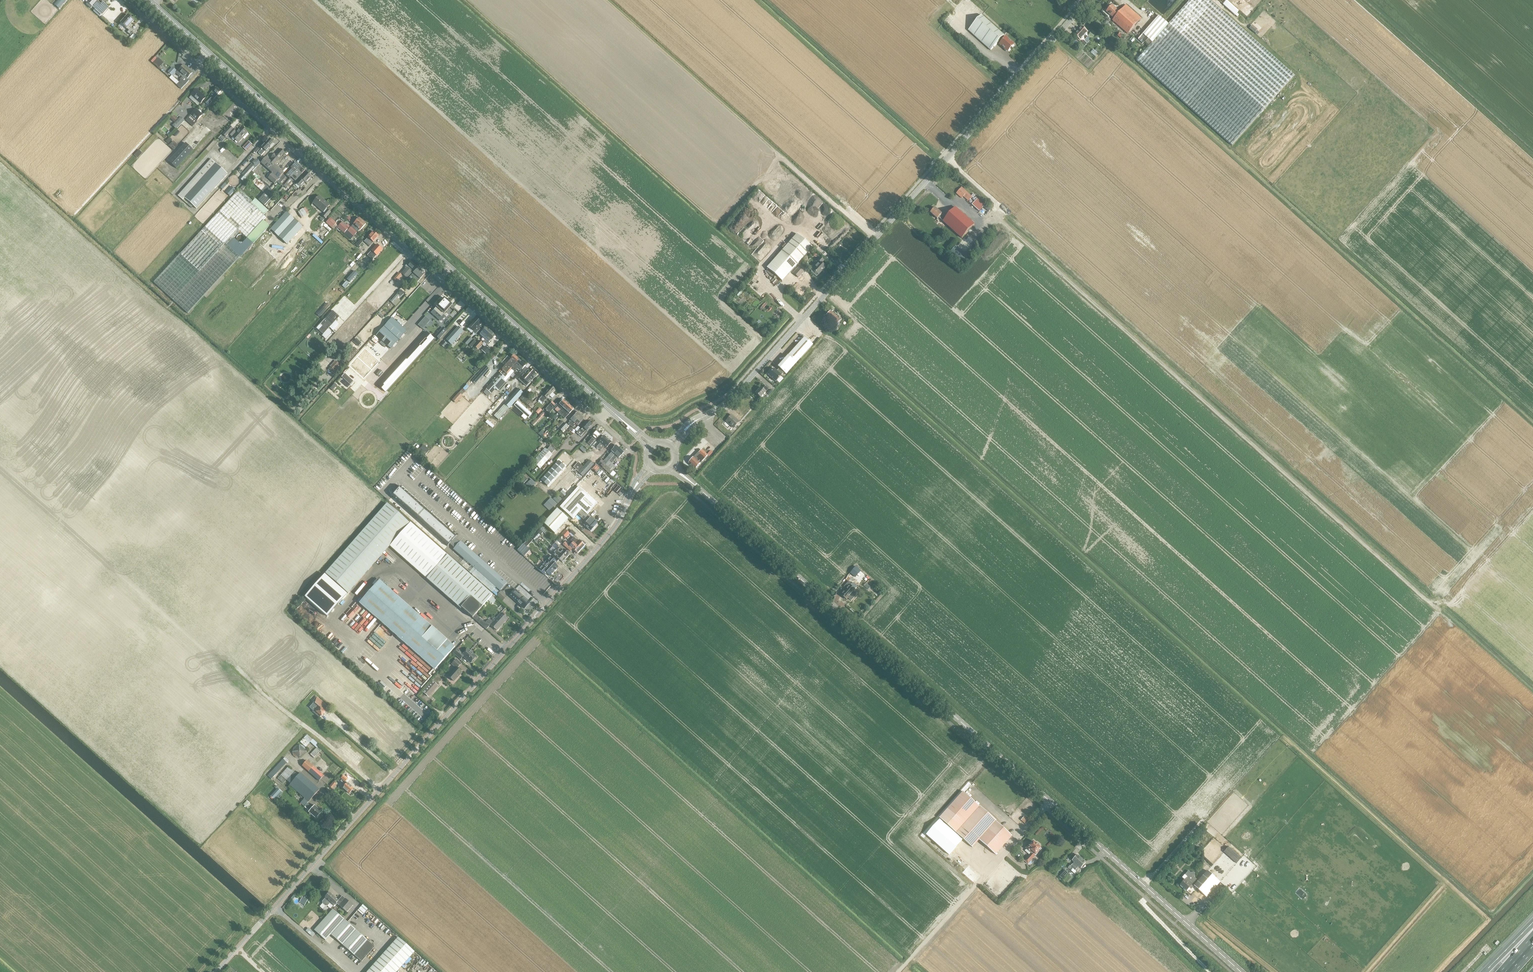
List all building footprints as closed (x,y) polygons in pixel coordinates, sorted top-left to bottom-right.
[(92,6),(102,15),(108,8),(103,3),(102,5),(97,1),(97,0),(85,0),(87,2),(86,4),(91,8),(92,6)] [(1169,24),(1265,109),(1295,75),(1210,0),(1190,0),(1169,24)] [(1235,15),(1238,11),(1226,1),(1223,4),(1235,15)] [(1128,34),(1141,19),(1126,5),(1120,12),(1112,5),(1106,11),(1114,18),(1113,20),(1128,34)] [(134,21),(128,15),(121,24),(127,29),(129,31),(127,32),(130,35),(134,31),(131,28),(129,26),(134,21)] [(991,51),(1005,35),(982,15),(968,30),(991,51)] [(1142,40),(1147,43),(1149,46),(1152,42),(1163,29),(1164,30),(1167,27),(1166,26),(1160,20),(1157,23),(1142,40)] [(1169,24),(1166,26),(1167,27),(1164,30),(1163,29),(1152,42),(1149,46),(1136,60),(1232,145),(1264,109),(1169,24)] [(1083,27),(1079,31),(1084,36),(1088,32),(1083,27)] [(1084,36),(1079,31),(1075,35),(1081,40),(1084,36)] [(1006,37),(999,44),(1008,52),(1014,44),(1006,37)] [(156,55),(152,60),(159,67),(164,63),(156,55)] [(186,80),(193,73),(184,65),(179,70),(182,73),(180,75),(186,80)] [(181,80),(177,84),(181,89),(186,84),(181,80)] [(212,93),(216,96),(217,96),(221,91),(217,87),(212,93)] [(191,96),(200,103),(200,104),(206,98),(197,89),(191,95),(191,96)] [(211,96),(210,96),(205,102),(209,105),(214,99),(216,96),(212,93),(210,95),(211,96)] [(200,103),(191,96),(189,98),(198,105),(200,103)] [(203,115),(201,113),(202,112),(199,109),(198,110),(197,109),(186,120),(192,126),(203,115)] [(172,124),(176,128),(185,120),(182,116),(172,124)] [(178,143),(190,131),(182,124),(170,136),(178,143)] [(239,143),(249,133),(242,127),(236,134),(232,131),(233,129),(230,126),(223,134),(226,137),(229,134),(239,143)] [(170,137),(166,141),(174,149),(178,145),(170,137)] [(268,152),(276,143),(270,139),(266,144),(263,147),(264,149),(263,150),(259,154),(262,156),(266,153),(265,152),(267,151),(268,152)] [(249,140),(243,146),(247,150),(253,144),(249,140)] [(193,150),(186,143),(169,162),(176,168),(193,150)] [(273,158),(271,161),(266,157),(261,163),(272,173),(279,179),(283,174),(284,172),(275,164),(285,152),(281,149),(276,155),(275,154),(272,157),(273,158)] [(228,174),(216,163),(211,159),(178,196),(183,200),(185,197),(197,208),(228,174)] [(292,168),(293,169),(289,174),(292,177),(301,166),(297,162),(292,168)] [(305,170),(301,166),(292,177),(291,177),(296,181),(305,170)] [(307,183),(313,177),(306,171),(297,182),(301,186),(306,181),(307,183)] [(275,184),(279,179),(272,173),(268,178),(275,184)] [(280,184),(286,177),(283,174),(277,182),(280,184)] [(253,182),(263,192),(268,187),(257,177),(253,182)] [(289,187),(291,189),(294,192),(300,186),(295,181),(289,187)] [(257,197),(265,205),(276,193),(269,186),(261,196),(259,195),(257,197)] [(969,201),(972,197),(962,188),(956,194),(963,199),(964,197),(969,201)] [(264,215),(268,210),(255,199),(253,201),(240,189),(202,230),(154,282),(188,313),(240,257),(228,245),(240,232),(247,238),(264,220),(266,217),(264,215)] [(326,218),(331,212),(328,210),(327,209),(330,205),(320,196),(314,203),(325,213),(323,215),(326,218)] [(962,239),(974,225),(955,208),(946,218),(941,214),(942,214),(935,208),(931,213),(937,219),(939,217),(943,221),(962,239)] [(271,229),(273,231),(287,244),(303,227),(286,212),(271,229)] [(330,217),(326,222),(334,229),(337,225),(335,224),(336,223),(330,217)] [(359,229),(365,223),(359,217),(352,225),(357,230),(359,229)] [(270,226),(264,220),(247,238),(253,244),(264,232),(265,231),(270,226)] [(344,233),(348,229),(349,229),(351,227),(348,224),(346,226),(342,223),(338,227),(344,233)] [(374,242),(379,236),(374,231),(368,237),(364,242),(369,247),(374,242)] [(797,234),(781,252),(796,265),(812,247),(797,234)] [(383,249),(378,244),(373,249),(373,250),(369,254),(374,259),(378,254),(383,249)] [(970,257),(956,245),(950,252),(963,264),(970,257)] [(781,252),(767,268),(782,281),(783,280),(794,267),(796,265),(781,252)] [(813,270),(812,271),(814,273),(814,274),(816,276),(818,275),(819,275),(826,267),(822,263),(824,260),(820,256),(817,259),(820,261),(818,263),(817,263),(814,266),(815,266),(812,269),(813,270)] [(417,266),(410,260),(405,266),(407,267),(402,273),(407,277),(412,272),(417,266)] [(799,278),(806,270),(800,265),(793,273),(799,278)] [(353,273),(357,277),(363,269),(360,266),(353,273)] [(415,285),(425,273),(419,267),(403,285),(407,288),(412,282),(415,285)] [(397,281),(403,275),(400,272),(394,278),(397,281)] [(791,292),(801,297),(805,290),(796,284),(791,292)] [(401,300),(400,298),(405,292),(401,288),(391,301),(396,306),(401,300)] [(449,302),(448,301),(447,300),(447,301),(445,298),(434,310),(442,317),(452,305),(449,302),(450,302),(449,302)] [(327,302),(317,313),(320,316),(331,305),(327,302)] [(406,302),(399,309),(401,311),(408,304),(406,302)] [(411,312),(415,307),(409,303),(406,308),(411,312)] [(323,335),(340,317),(333,311),(316,328),(323,335)] [(838,323),(841,320),(831,311),(828,314),(827,314),(826,316),(826,317),(825,317),(826,317),(824,319),(827,322),(829,320),(832,323),(830,324),(835,329),(839,324),(838,323)] [(407,331),(392,318),(376,336),(391,349),(407,331)] [(476,319),(469,327),(474,331),(473,332),(476,334),(482,328),(480,326),(482,324),(476,319)] [(452,345),(464,331),(458,327),(447,340),(446,340),(452,345)] [(495,336),(486,327),(482,332),(491,340),(492,340),(495,336)] [(443,328),(436,336),(439,339),(446,331),(443,328)] [(426,332),(378,385),(386,392),(434,339),(426,332)] [(480,334),(486,340),(484,342),(486,344),(488,342),(489,343),(491,340),(482,332),(480,334)] [(784,360),(777,367),(779,369),(786,375),(793,367),(813,345),(804,337),(784,360)] [(487,354),(491,350),(486,345),(482,349),(487,354)] [(365,346),(348,364),(364,378),(380,360),(365,346)] [(360,351),(355,347),(346,357),(350,362),(360,351)] [(512,369),(513,369),(521,360),(515,355),(509,361),(506,365),(507,366),(503,371),(487,389),(491,393),(507,375),(507,374),(512,369)] [(527,366),(521,360),(513,369),(516,372),(518,369),(521,372),(527,366)] [(341,364),(338,361),(330,369),(334,372),(336,370),(341,364)] [(482,377),(489,369),(486,366),(479,374),(482,377)] [(527,386),(536,375),(529,369),(519,380),(527,386)] [(774,369),(768,375),(776,382),(783,373),(779,369),(777,371),(774,369)] [(350,385),(354,381),(345,374),(342,377),(345,380),(350,385)] [(760,398),(766,392),(767,391),(769,388),(766,385),(763,387),(762,389),(760,387),(755,393),(760,398)] [(544,403),(550,396),(553,398),(556,395),(553,393),(556,390),(552,386),(540,400),(544,403)] [(463,388),(453,399),(457,403),(464,396),(462,394),(465,390),(463,388)] [(530,407),(534,402),(529,398),(529,397),(525,393),(520,398),(530,407)] [(555,405),(561,410),(567,403),(563,400),(561,403),(559,401),(555,405)] [(518,402),(514,405),(528,418),(532,414),(518,402)] [(550,413),(555,407),(551,403),(545,409),(550,413)] [(567,403),(561,410),(558,412),(562,416),(570,406),(567,403)] [(504,405),(491,420),(495,424),(509,409),(504,405)] [(570,406),(562,416),(565,418),(571,413),(574,409),(570,406)] [(543,411),(532,423),(534,426),(546,413),(543,411)] [(569,424),(570,425),(572,426),(582,415),(578,412),(573,418),(573,419),(569,424)] [(585,419),(582,415),(572,426),(572,427),(575,423),(578,426),(579,426),(585,419)] [(739,422),(731,415),(726,421),(734,428),(739,422)] [(562,420),(557,426),(563,431),(569,426),(562,420)] [(587,431),(592,425),(587,420),(582,426),(583,428),(582,430),(580,429),(577,432),(581,436),(586,430),(587,431)] [(595,441),(602,433),(598,430),(591,437),(592,438),(588,443),(584,440),(581,444),(587,449),(590,446),(590,447),(595,441)] [(601,443),(597,447),(599,449),(601,451),(605,447),(607,448),(612,442),(608,439),(604,435),(599,441),(601,443)] [(420,449),(426,454),(430,449),(424,444),(420,449)] [(608,456),(611,458),(611,459),(620,449),(616,445),(611,451),(613,453),(611,455),(610,454),(608,456)] [(607,463),(602,468),(607,473),(611,468),(609,466),(617,457),(619,458),(624,453),(620,449),(611,459),(607,463)] [(552,453),(549,450),(547,452),(544,450),(533,462),(539,468),(552,453)] [(695,469),(708,455),(701,450),(698,454),(698,453),(695,456),(688,463),(695,469)] [(584,476),(600,458),(595,454),(583,467),(578,462),(574,467),(584,476)] [(559,461),(541,481),(547,486),(565,467),(559,461)] [(597,464),(592,469),(596,472),(600,468),(597,464)] [(526,484),(530,489),(536,483),(532,478),(526,484)] [(616,482),(611,487),(620,496),(625,491),(616,482)] [(401,486),(392,497),(392,496),(399,502),(405,507),(411,513),(417,518),(423,524),(429,529),(435,535),(442,540),(448,546),(447,546),(448,546),(457,536),(456,536),(450,531),(444,525),(438,520),(432,514),(425,509),(419,503),(413,498),(407,492),(401,487),(401,486)] [(588,514),(598,503),(580,486),(561,507),(574,519),(582,509),(586,513),(588,514)] [(558,504),(562,499),(557,495),(553,499),(558,504)] [(544,505),(550,511),(557,504),(551,498),(544,505)] [(387,504),(342,556),(325,574),(348,595),(390,546),(427,579),(427,578),(473,618),(476,615),(478,612),(489,599),(492,597),(446,556),(447,556),(411,523),(410,524),(387,504)] [(557,509),(543,524),(555,534),(568,519),(557,509)] [(592,517),(588,514),(586,513),(584,515),(590,519),(585,525),(592,531),(592,530),(593,530),(594,529),(594,528),(598,523),(592,517)] [(566,537),(570,533),(566,529),(562,533),(566,537)] [(571,539),(570,541),(573,543),(574,542),(582,549),(586,544),(582,541),(581,543),(577,539),(576,539),(573,537),(571,539)] [(565,542),(563,544),(571,551),(573,549),(578,553),(582,549),(574,542),(573,543),(570,541),(573,543),(570,546),(565,542)] [(507,582),(477,556),(461,542),(453,550),(499,590),(507,582)] [(564,549),(561,552),(557,557),(564,563),(570,555),(564,549)] [(552,556),(546,563),(556,572),(556,571),(557,571),(558,570),(558,569),(560,567),(555,563),(557,561),(558,562),(552,556)] [(556,572),(546,563),(540,570),(547,576),(547,575),(546,574),(547,572),(552,576),(554,574),(556,573),(556,572)] [(310,591),(305,597),(327,617),(333,611),(347,595),(325,575),(310,591)] [(436,670),(456,648),(379,582),(359,605),(436,670)] [(844,587),(846,590),(841,596),(846,600),(855,590),(851,586),(852,585),(849,582),(844,587)] [(518,589),(529,599),(532,595),(521,585),(518,589)] [(523,609),(529,602),(526,599),(525,600),(518,595),(519,594),(515,590),(510,596),(523,609)] [(503,601),(507,596),(501,591),(497,596),(503,601)] [(497,631),(508,619),(501,613),(490,625),(497,631)] [(479,618),(476,615),(473,618),(486,630),(489,626),(479,618)] [(462,655),(456,650),(453,653),(461,659),(463,656),(471,663),(476,657),(467,649),(462,655)] [(454,681),(462,673),(457,668),(461,664),(456,660),(452,664),(456,667),(448,676),(454,681)] [(432,673),(435,670),(427,663),(425,666),(427,668),(432,673)] [(432,680),(422,692),(428,697),(438,685),(432,680)] [(325,711),(328,707),(317,697),(313,702),(317,706),(314,710),(322,717),(326,712),(325,711)] [(336,722),(340,717),(333,711),(328,716),(336,722)] [(311,742),(317,747),(320,744),(308,733),(300,741),(306,747),(311,742)] [(296,746),(293,748),(292,752),(293,756),(296,758),(300,759),(307,752),(306,748),(303,745),(299,744),(296,746)] [(315,758),(320,752),(316,749),(311,755),(315,758)] [(283,760),(268,776),(272,780),(287,764),(283,760)] [(319,781),(324,776),(307,760),(302,766),(319,781)] [(301,773),(299,775),(295,772),(294,772),(288,767),(281,775),(291,784),(290,785),(305,798),(301,803),(305,806),(310,810),(309,812),(316,819),(322,812),(315,805),(312,808),(307,804),(320,790),(301,773)] [(349,795),(354,789),(346,782),(348,779),(344,775),(341,778),(344,781),(342,783),(345,786),(343,789),(349,795)] [(278,787),(271,795),(276,800),(283,792),(278,787)] [(980,807),(964,792),(963,791),(940,817),(956,833),(980,807)] [(980,807),(956,833),(973,847),(980,840),(996,855),(1013,836),(980,807)] [(1029,820),(1024,816),(1021,820),(1026,824),(1029,820)] [(949,855),(963,839),(940,819),(926,835),(949,855)] [(1036,843),(1033,840),(1026,848),(1031,853),(1024,860),(1028,864),(1035,856),(1036,856),(1040,852),(1039,851),(1042,848),(1039,845),(1039,844),(1037,843),(1036,843)] [(1236,863),(1241,858),(1228,847),(1224,852),(1236,863)] [(1082,858),(1077,855),(1072,860),(1074,862),(1073,864),(1071,866),(1070,865),(1068,868),(1071,871),(1082,858)] [(1086,862),(1082,858),(1071,871),(1074,874),(1076,871),(1075,870),(1078,868),(1077,868),(1079,866),(1081,868),(1086,862)] [(1063,878),(1069,872),(1066,869),(1060,876),(1063,878)] [(1207,897),(1220,882),(1207,871),(1195,885),(1189,880),(1188,882),(1185,880),(1180,885),(1187,891),(1191,886),(1193,887),(1194,886),(1207,897)] [(347,912),(353,906),(342,897),(338,901),(335,898),(335,897),(330,893),(325,897),(326,898),(324,900),(333,907),(337,903),(347,912)] [(308,900),(303,897),(300,903),(305,906),(308,900)] [(368,909),(363,905),(358,911),(363,915),(368,909)] [(362,962),(375,947),(333,909),(314,930),(326,940),(331,934),(362,962)] [(312,937),(315,934),(309,928),(306,931),(312,937)] [(415,952),(398,937),(367,971),(397,971),(415,952)]
